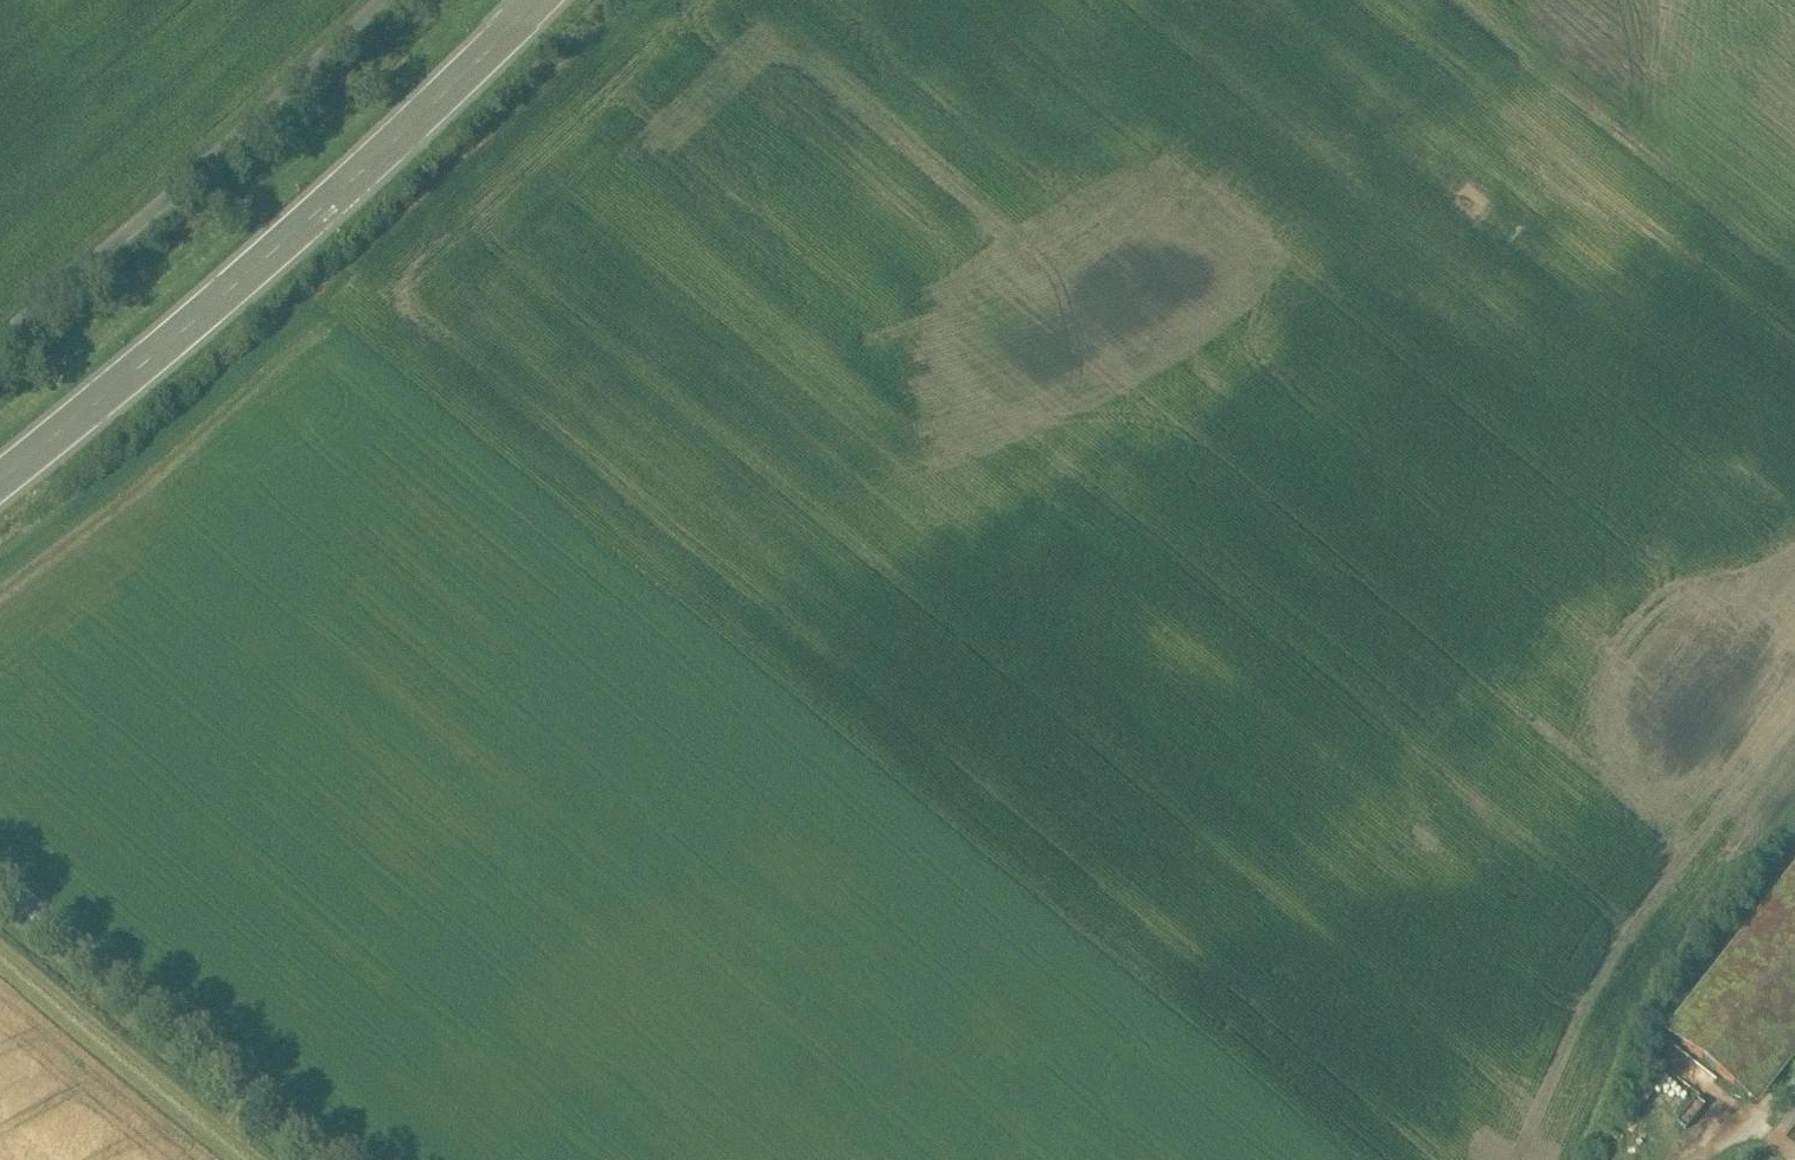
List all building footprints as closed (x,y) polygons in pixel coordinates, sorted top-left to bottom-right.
[(1665,1031),(1748,1098),(1794,1037),(1794,867),(1665,1031)]
